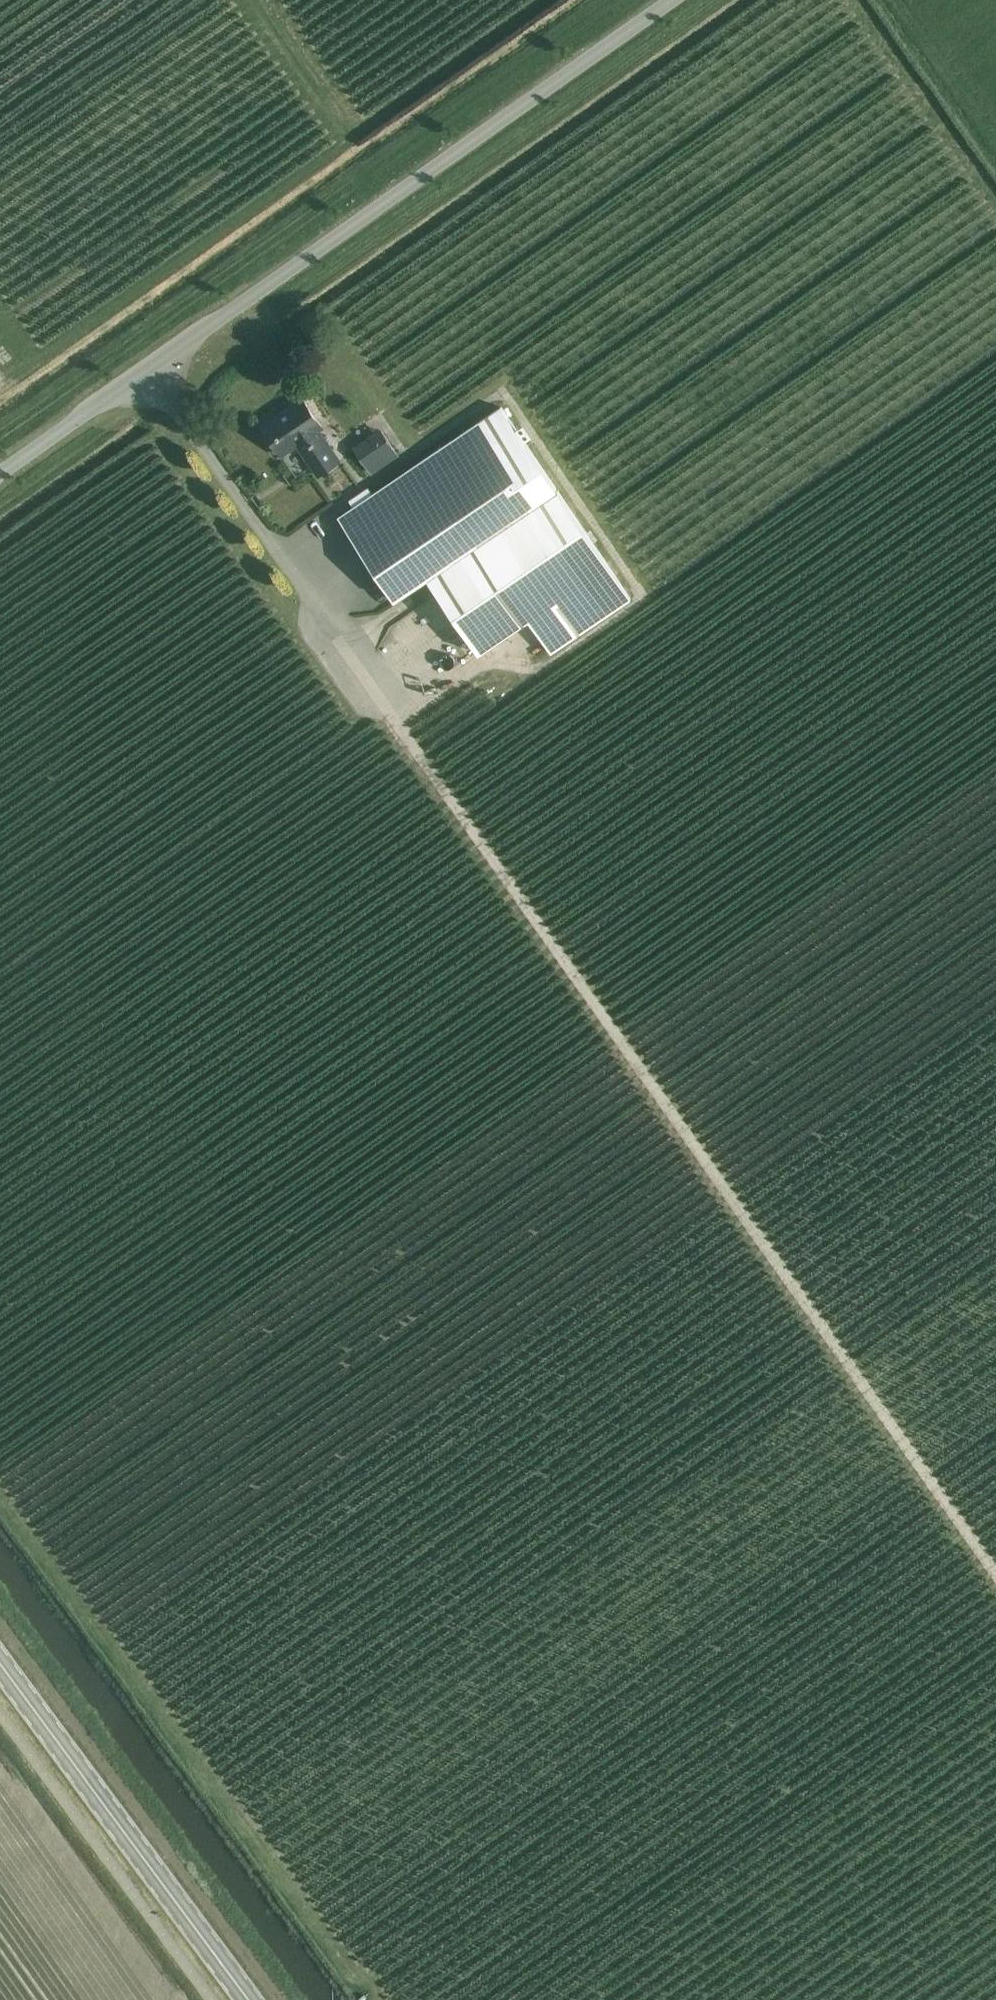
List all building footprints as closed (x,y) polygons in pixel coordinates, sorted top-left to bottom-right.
[(302,397),(261,425),(282,455),(297,444),(318,475),(340,460),(330,446),(319,430),(323,428),(323,427),(302,397)] [(479,653),(529,619),(552,652),(632,598),(501,406),(476,423),(372,493),(368,487),(349,500),(353,506),(338,517),(395,599),(428,577),(479,653)] [(388,624),(393,636),(406,630),(401,619),(388,624)]
